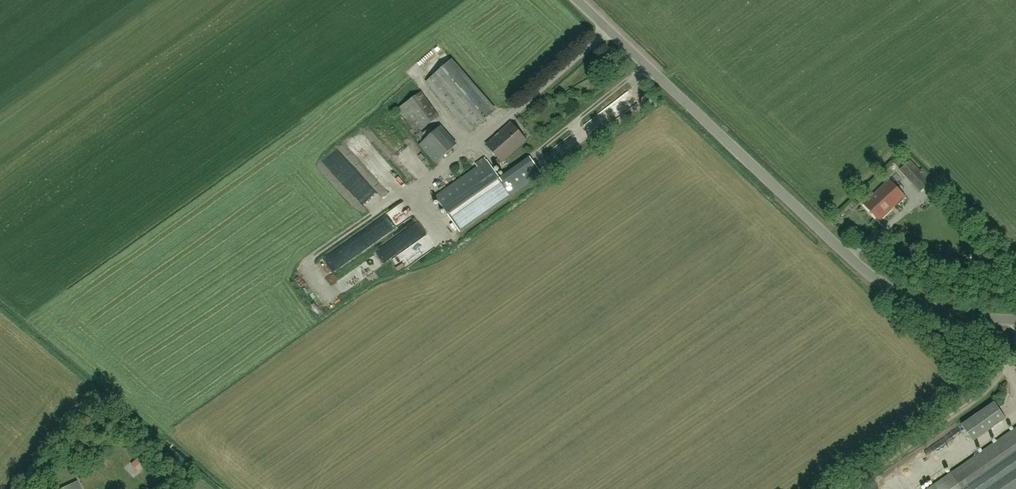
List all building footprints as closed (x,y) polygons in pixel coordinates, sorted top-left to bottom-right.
[(470,133),(491,114),(447,64),(426,82),(470,133)] [(417,133),(440,116),(422,91),(398,108),(417,133)] [(502,162),(527,140),(511,122),(486,144),(499,158),(496,161),(499,164),(502,162)] [(435,164),(457,144),(441,126),(419,145),(435,164)] [(354,145),(365,136),(362,132),(351,141),(354,145)] [(435,196),(460,232),(513,195),(543,174),(531,156),(500,178),(487,160),(435,196)] [(919,192),(930,182),(909,160),(898,170),(919,192)] [(878,221),(904,196),(888,179),(862,204),(878,221)] [(408,202),(383,215),(390,229),(415,216),(408,202)] [(422,222),(377,252),(384,262),(428,232),(422,222)] [(382,223),(324,259),(332,272),(390,236),(382,223)] [(403,272),(439,247),(430,233),(393,258),(403,272)] [(973,441),(1006,418),(994,402),(961,425),(973,441)] [(937,483),(928,488),(1015,488),(1015,428),(937,483)] [(148,462),(140,454),(131,462),(139,471),(148,462)] [(924,488),(926,488),(934,483),(932,480),(923,487),(924,488)]
